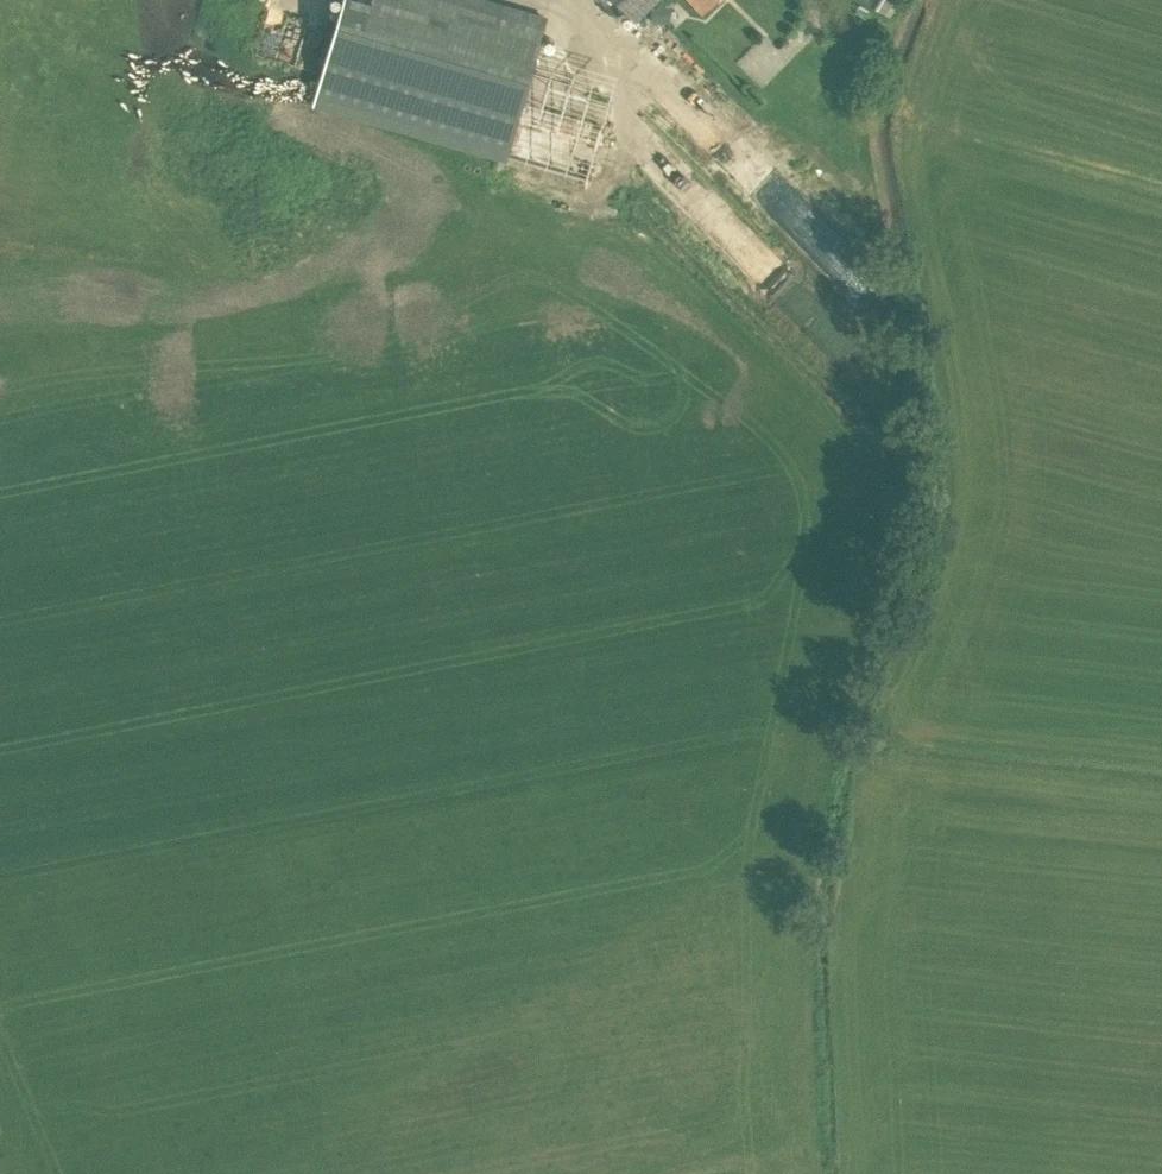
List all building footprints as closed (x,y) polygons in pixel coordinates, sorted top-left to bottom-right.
[(521,103),(546,18),(485,0),(373,0),(372,0),(343,0),(313,105),(506,160),(521,103)] [(635,21),(656,0),(615,0),(635,21)] [(703,10),(713,0),(693,0),(703,10)] [(900,0),(865,0),(890,16),(900,0)] [(563,174),(576,184),(591,165),(579,155),(563,174)]
